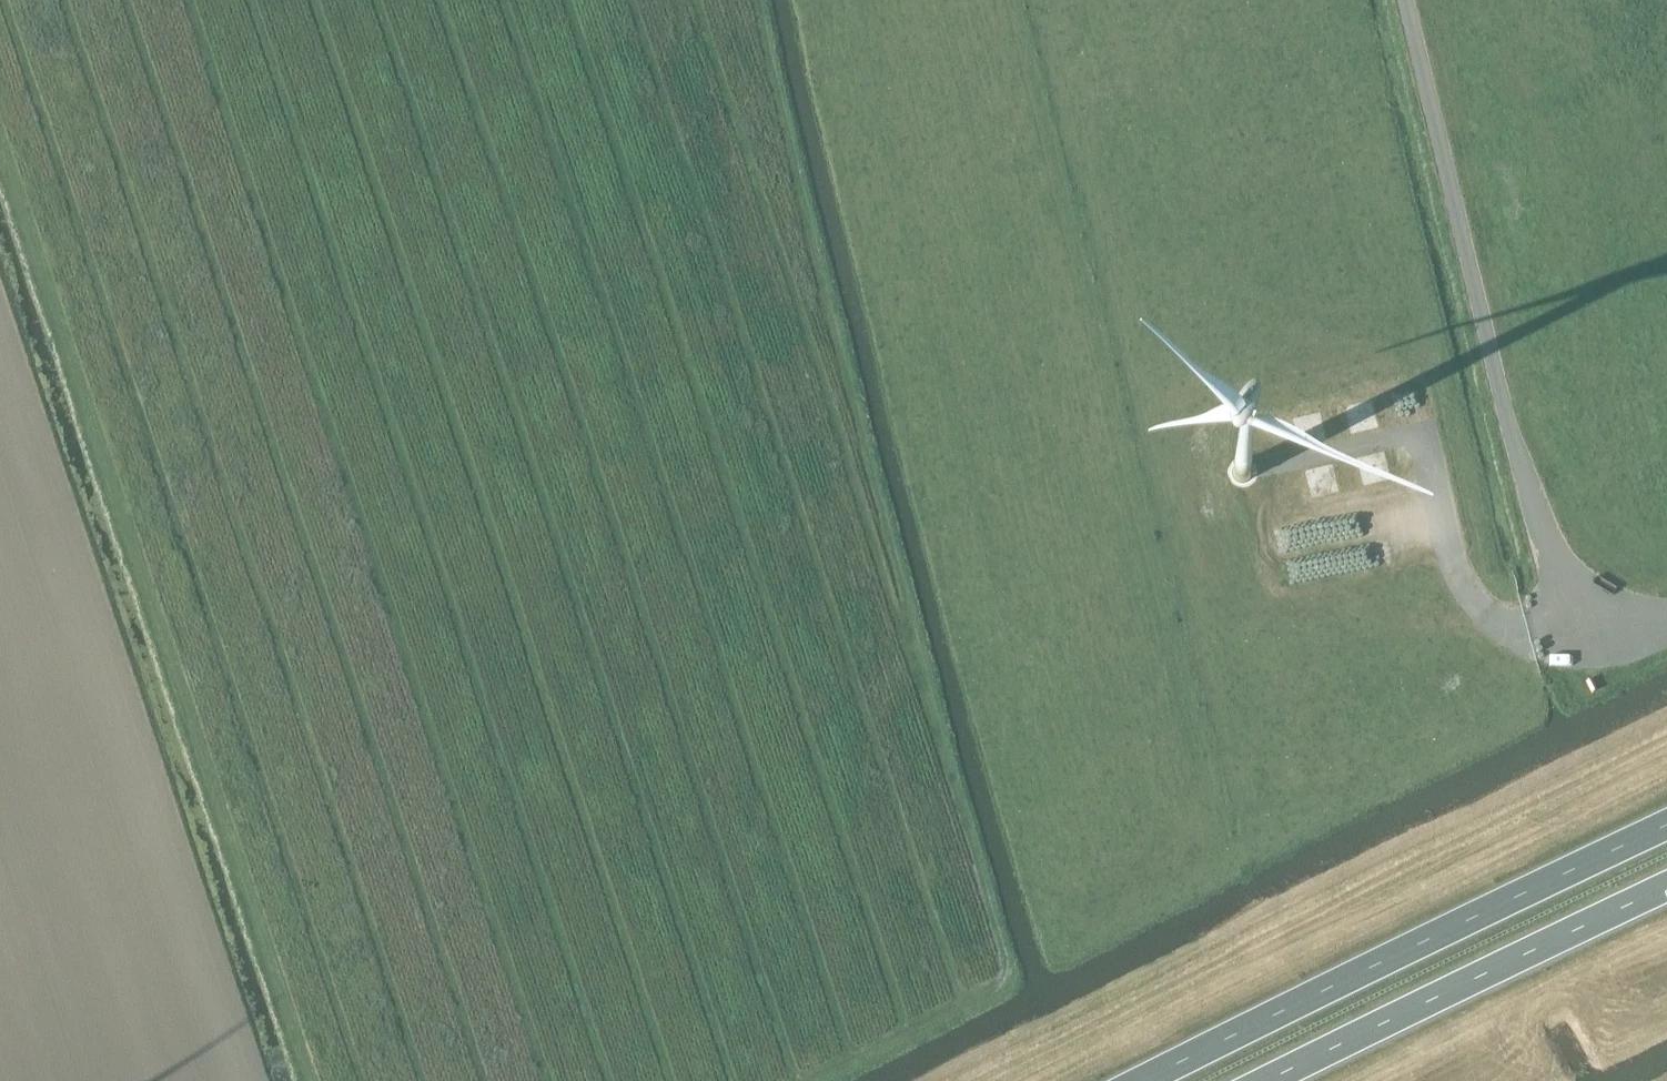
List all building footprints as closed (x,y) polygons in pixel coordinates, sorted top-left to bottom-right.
[(1242,482),(1244,482),(1246,482),(1247,482),(1249,481),(1250,480),(1252,479),(1253,477),(1253,476),(1254,474),(1254,472),(1254,470),(1253,469),(1252,467),(1251,465),(1249,464),(1248,463),(1246,463),(1244,462),(1242,463),(1240,463),(1239,464),(1237,465),(1236,466),(1235,468),(1234,470),(1234,472),(1234,473),(1234,475),(1235,477),(1236,478),(1237,480),(1239,481),(1240,482),(1242,482)]
